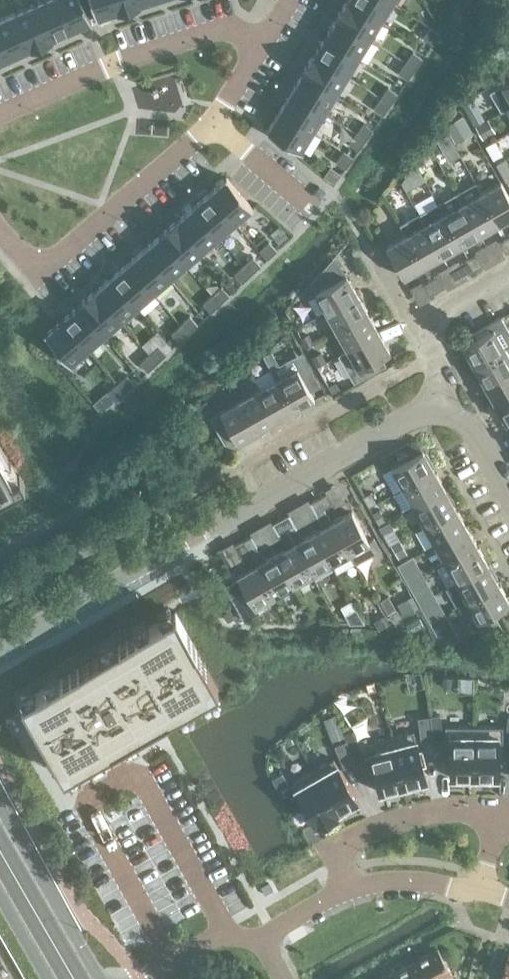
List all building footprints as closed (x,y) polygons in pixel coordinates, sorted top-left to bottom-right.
[(71,29),(58,0),(40,0),(35,2),(51,39),(52,38),(52,37),(71,29)] [(71,29),(89,21),(90,20),(90,21),(91,20),(82,0),(58,0),(71,29)] [(97,17),(98,17),(98,16),(117,10),(118,10),(115,0),(91,0),(97,17)] [(118,10),(139,4),(138,0),(115,0),(118,10)] [(380,20),(348,0),(346,0),(335,18),(369,38),(380,20)] [(392,2),(389,0),(348,0),(380,20),(392,2)] [(31,47),(51,39),(35,2),(15,11),(31,47)] [(31,47),(15,11),(0,18),(0,30),(11,56),(30,47),(30,48),(31,47)] [(358,57),(369,38),(335,18),(335,19),(336,19),(325,36),(358,57)] [(430,26),(423,36),(432,43),(439,32),(430,26)] [(11,56),(0,30),(0,61),(11,56)] [(346,75),(358,57),(325,36),(314,54),(313,53),(313,54),(346,75)] [(413,51),(406,61),(415,67),(422,57),(413,51)] [(335,94),(346,75),(313,54),(301,73),(335,94)] [(406,61),(399,71),(408,78),(415,67),(406,61)] [(324,112),(335,94),(301,73),(301,74),(291,92),(324,112)] [(502,83),(491,89),(502,109),(508,105),(508,79),(502,83)] [(388,86),(381,97),(390,103),(397,93),(388,86)] [(312,130),(324,112),(291,92),(279,110),(312,130)] [(381,97),(374,107),(383,113),(390,103),(381,97)] [(301,149),(312,130),(279,110),(268,128),(267,129),(301,150),(301,149)] [(462,115),(448,123),(454,134),(468,126),(462,115)] [(475,125),(482,138),(496,131),(488,117),(475,125)] [(363,122),(356,132),(366,138),(373,128),(363,122)] [(446,131),(435,137),(448,159),(458,154),(446,131)] [(356,132),(349,142),(358,149),(366,138),(356,132)] [(495,139),(486,145),(493,158),(503,153),(495,139)] [(344,150),(337,160),(346,167),(353,156),(344,150)] [(506,158),(496,163),(507,182),(508,181),(508,162),(506,158)] [(416,162),(401,181),(406,190),(425,179),(416,162)] [(226,178),(209,192),(235,221),(251,207),(252,207),(226,176),(225,177),(226,178)] [(498,222),(508,216),(508,195),(501,180),(481,191),(498,222)] [(456,191),(479,233),(498,222),(481,191),(475,181),(456,191)] [(437,202),(461,243),(479,233),(456,191),(437,202)] [(218,235),(235,221),(209,192),(193,206),(218,235)] [(419,213),(442,254),(461,243),(437,202),(419,213)] [(202,249),(218,235),(193,206),(178,219),(177,218),(176,219),(202,249)] [(406,234),(423,265),(442,254),(419,213),(400,223),(406,234)] [(186,263),(202,249),(176,219),(160,233),(186,263)] [(169,277),(186,263),(160,233),(159,234),(160,235),(144,248),(169,277)] [(386,245),(403,276),(423,265),(406,234),(386,245)] [(507,237),(499,241),(505,251),(508,249),(508,241),(507,237)] [(269,241),(260,249),(267,258),(277,249),(269,241)] [(153,291),(169,277),(144,248),(128,262),(153,291)] [(469,258),(475,268),(482,264),(476,254),(469,258)] [(253,256),(244,264),(251,273),(260,264),(253,256)] [(475,268),(469,258),(461,262),(467,273),(475,268)] [(337,259),(324,272),(330,282),(345,274),(337,259)] [(137,306),(153,291),(128,262),(111,276),(137,306)] [(244,264),(235,273),(242,281),(251,273),(244,264)] [(326,310),(357,293),(346,273),(345,274),(330,282),(315,291),(326,310)] [(431,279),(437,290),(445,285),(439,275),(431,279)] [(120,320),(137,306),(111,276),(96,290),(95,289),(94,290),(120,320)] [(437,290),(431,279),(423,284),(429,294),(437,290)] [(221,285),(212,294),(220,302),(229,294),(221,285)] [(104,334),(120,320),(94,290),(78,304),(104,334)] [(337,329),(368,312),(357,293),(326,310),(337,329)] [(212,294),(203,303),(211,311),(220,302),(212,294)] [(87,348),(104,334),(78,304),(77,304),(78,305),(62,318),(87,348)] [(347,348),(378,330),(368,312),(337,329),(347,348)] [(190,315),(181,324),(188,332),(198,323),(190,315)] [(501,316),(470,333),(473,338),(463,344),(474,364),(505,346),(508,344),(508,330),(501,316)] [(71,362),(87,348),(62,318),(46,332),(45,333),(70,363),(71,362)] [(181,324),(172,332),(179,340),(188,332),(181,324)] [(378,330),(347,348),(339,353),(354,379),(384,362),(380,355),(389,350),(378,330)] [(308,333),(301,337),(307,348),(314,344),(308,333)] [(158,345),(149,353),(157,362),(166,353),(158,345)] [(474,364),(484,383),(508,369),(508,354),(505,346),(474,364)] [(271,349),(263,354),(270,368),(272,367),(277,377),(295,408),(314,397),(310,390),(297,366),(291,356),(279,363),(271,349)] [(149,353),(140,362),(148,370),(157,362),(149,353)] [(324,362),(319,353),(312,357),(317,366),(324,362)] [(270,368),(253,378),(258,388),(276,419),(295,408),(277,377),(272,367),(270,368)] [(508,393),(508,369),(484,383),(495,401),(508,393)] [(234,372),(227,377),(233,387),(240,383),(234,372)] [(127,374),(117,382),(125,391),(134,383),(127,374)] [(117,382),(108,391),(115,399),(125,391),(117,382)] [(258,388),(240,399),(257,429),(276,419),(258,388)] [(495,401),(506,421),(508,419),(508,393),(495,401)] [(206,399),(196,405),(204,419),(209,416),(214,413),(206,399)] [(214,413),(209,416),(214,425),(227,446),(257,429),(240,399),(220,410),(214,413)] [(17,487),(25,482),(19,473),(0,440),(0,496),(17,487)] [(402,485),(433,468),(422,449),(392,466),(402,485)] [(402,485),(413,504),(444,487),(433,468),(402,485)] [(424,523),(455,506),(444,487),(413,504),(424,523)] [(319,497),(325,507),(332,503),(326,492),(319,497)] [(369,506),(376,502),(370,492),(363,496),(369,506)] [(331,562),(349,551),(332,521),(325,507),(319,497),(311,501),(324,525),(313,531),(331,562)] [(466,525),(455,506),(424,523),(435,542),(466,525)] [(380,508),(373,511),(379,524),(386,520),(380,508)] [(332,521),(349,551),(355,562),(380,548),(374,536),(368,539),(352,510),(332,521)] [(294,542),(312,573),(331,562),(313,531),(302,537),(289,514),(281,518),(287,529),(294,542)] [(312,573),(294,542),(281,518),(273,522),(287,546),(276,552),(293,583),(312,573)] [(446,561),(476,544),(466,525),(435,542),(446,561)] [(249,550),(274,594),(293,583),(276,552),(264,559),(251,535),(244,539),(249,550)] [(398,558),(408,552),(399,538),(390,543),(398,558)] [(254,605),(274,594),(249,550),(244,539),(236,543),(246,562),(242,565),(245,570),(237,574),(254,605)] [(487,563),(476,544),(446,561),(456,580),(487,563)] [(421,576),(412,562),(403,567),(412,581),(421,576)] [(487,563),(456,580),(467,599),(498,582),(487,563)] [(421,576),(412,581),(420,596),(429,590),(421,576)] [(508,601),(498,582),(467,599),(478,618),(508,601)] [(388,594),(377,601),(384,614),(396,608),(388,594)] [(412,594),(396,602),(403,615),(419,606),(412,594)] [(425,606),(433,619),(441,615),(442,614),(434,600),(425,606)] [(355,607),(344,613),(349,621),(362,621),(355,607)] [(175,610),(20,698),(63,773),(218,685),(175,610)] [(382,614),(373,620),(378,629),(388,624),(382,614)] [(446,625),(441,615),(433,619),(439,630),(446,625)] [(430,715),(432,727),(441,726),(439,714),(430,715)] [(430,715),(418,716),(421,740),(433,739),(430,715)] [(475,725),(445,725),(445,758),(450,758),(450,776),(474,776),(475,725)] [(503,725),(475,725),(474,776),(498,776),(498,762),(502,762),(503,725)] [(340,727),(328,731),(331,740),(344,735),(342,732),(340,727)] [(418,749),(413,730),(390,736),(403,785),(426,779),(422,765),(426,764),(422,748),(418,749)] [(403,785),(390,736),(367,742),(372,760),(368,761),(372,778),(376,777),(380,791),(403,785)] [(355,762),(346,739),(334,744),(343,766),(355,762)] [(356,739),(348,743),(355,761),(364,758),(356,739)] [(357,800),(333,758),(313,770),(337,812),(357,800)] [(337,812),(313,770),(292,781),(316,824),(337,812)] [(288,783),(282,772),(272,778),(279,789),(288,783)] [(453,974),(437,946),(416,958),(428,978),(444,978),(453,974)] [(500,978),(508,978),(508,952),(500,978)] [(416,958),(395,970),(401,978),(428,978),(416,958)] [(395,970),(379,978),(401,978),(395,970)]
